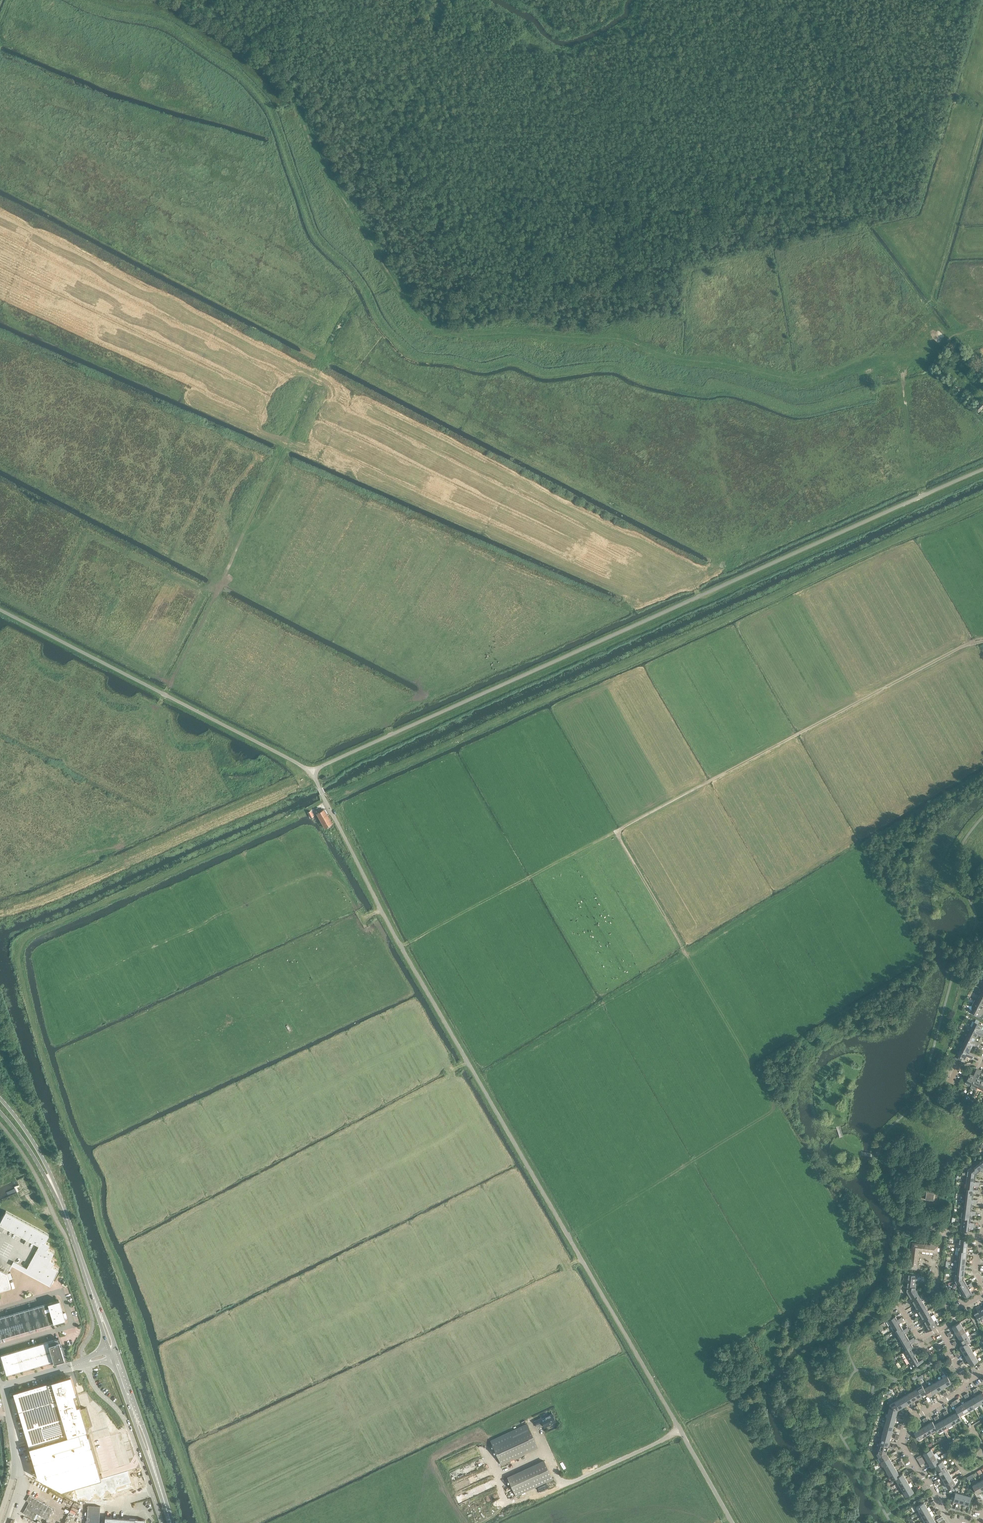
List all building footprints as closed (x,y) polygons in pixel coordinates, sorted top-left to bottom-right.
[(975,408),(976,409),(978,412),(982,407),(982,402),(982,401),(975,408)] [(317,814),(325,827),(332,823),(324,810),(317,814)] [(972,1005),(973,1006),(974,1006),(982,1011),(982,1004),(978,1001),(974,1000),(972,1005)] [(971,1014),(982,1019),(982,1016),(982,1015),(982,1014),(982,1011),(974,1006),(973,1009),(971,1012),(971,1014)] [(972,1027),(982,1033),(982,1030),(981,1029),(982,1025),(975,1022),(973,1025),(972,1027)] [(969,1033),(977,1037),(977,1036),(978,1033),(982,1035),(982,1036),(982,1033),(972,1027),(970,1030),(971,1030),(970,1033),(969,1033)] [(966,1038),(980,1045),(981,1043),(978,1042),(975,1040),(977,1037),(969,1033),(968,1036),(967,1036),(966,1038)] [(963,1044),(971,1048),(973,1044),(976,1046),(978,1047),(979,1048),(980,1045),(966,1038),(965,1040),(963,1044)] [(961,1049),(974,1056),(975,1054),(975,1053),(973,1053),(969,1051),(971,1048),(963,1044),(962,1047),(961,1049)] [(961,1049),(958,1055),(959,1056),(958,1058),(964,1062),(967,1056),(971,1057),(973,1059),(974,1056),(961,1049)] [(972,1084),(979,1070),(977,1069),(975,1071),(975,1072),(974,1075),(970,1073),(971,1073),(968,1072),(966,1076),(967,1076),(966,1079),(967,1080),(965,1083),(969,1085),(970,1083),(972,1084)] [(978,1087),(978,1086),(981,1079),(978,1077),(980,1074),(981,1071),(979,1070),(972,1084),(974,1085),(973,1087),(976,1089),(977,1087),(978,1087)] [(973,1165),(979,1171),(981,1169),(982,1171),(982,1168),(978,1162),(973,1165)] [(976,1174),(979,1171),(973,1165),(968,1169),(976,1174)] [(967,1175),(967,1176),(975,1177),(976,1174),(968,1169),(968,1172),(963,1172),(962,1174),(967,1175)] [(966,1182),(966,1189),(978,1191),(978,1190),(974,1189),(974,1185),(979,1186),(979,1184),(966,1182)] [(933,1200),(935,1190),(927,1189),(925,1199),(933,1200)] [(0,1222),(0,1269),(7,1272),(12,1263),(33,1274),(35,1271),(41,1274),(39,1278),(51,1284),(59,1269),(52,1265),(55,1261),(50,1258),(54,1251),(47,1248),(50,1243),(45,1241),(49,1234),(6,1210),(0,1222)] [(909,1268),(917,1269),(919,1251),(937,1253),(938,1245),(934,1245),(935,1243),(930,1243),(930,1244),(912,1242),(909,1268)] [(11,1286),(9,1279),(9,1278),(8,1276),(7,1273),(7,1272),(0,1269),(0,1289),(11,1286)] [(957,1284),(958,1286),(965,1281),(964,1278),(955,1280),(956,1282),(952,1285),(953,1287),(957,1284)] [(958,1286),(961,1291),(972,1284),(971,1282),(967,1284),(965,1281),(958,1286)] [(973,1286),(972,1284),(961,1291),(964,1296),(965,1295),(967,1298),(970,1296),(969,1293),(971,1292),(969,1288),(973,1286)] [(916,1287),(907,1286),(903,1285),(903,1288),(907,1288),(907,1291),(909,1294),(916,1290),(915,1289),(916,1287)] [(919,1295),(916,1290),(909,1294),(911,1298),(906,1300),(907,1302),(908,1302),(919,1295)] [(922,1300),(919,1295),(908,1302),(909,1303),(913,1301),(915,1304),(922,1300)] [(0,1317),(0,1338),(64,1319),(59,1300),(0,1317)] [(925,1305),(922,1300),(915,1304),(917,1308),(913,1310),(914,1312),(925,1305)] [(928,1310),(925,1305),(914,1312),(915,1313),(919,1311),(921,1315),(928,1310)] [(978,1306),(976,1307),(978,1311),(974,1313),(979,1321),(982,1318),(982,1316),(978,1306)] [(931,1315),(928,1310),(921,1315),(923,1318),(919,1320),(920,1322),(931,1315)] [(934,1321),(931,1315),(920,1322),(921,1324),(925,1321),(927,1325),(934,1321)] [(888,1320),(891,1325),(902,1319),(901,1317),(898,1319),(896,1316),(888,1320)] [(894,1330),(901,1326),(900,1323),(903,1320),(902,1319),(891,1325),(894,1330)] [(937,1326),(934,1321),(927,1325),(929,1328),(925,1330),(926,1332),(937,1326)] [(952,1326),(955,1331),(963,1327),(960,1322),(952,1326)] [(894,1330),(897,1335),(908,1329),(907,1327),(903,1329),(901,1326),(894,1330)] [(966,1332),(963,1327),(955,1331),(958,1336),(966,1332)] [(908,1329),(897,1335),(900,1340),(907,1336),(906,1333),(909,1331),(908,1329)] [(958,1336),(960,1340),(968,1336),(966,1332),(958,1336)] [(900,1340),(903,1346),(914,1339),(913,1337),(909,1340),(907,1336),(900,1340)] [(960,1340),(963,1345),(968,1342),(971,1341),(968,1336),(960,1340)] [(59,1338),(1,1355),(1,1356),(5,1367),(7,1374),(54,1360),(54,1362),(65,1359),(64,1357),(59,1338)] [(903,1346),(906,1351),(911,1348),(914,1347),(911,1343),(915,1341),(914,1339),(903,1346)] [(963,1345),(960,1346),(963,1351),(970,1347),(968,1342),(963,1345)] [(973,1351),(970,1347),(963,1351),(965,1356),(973,1351)] [(903,1352),(906,1357),(918,1351),(917,1349),(913,1351),(911,1348),(906,1351),(903,1352)] [(906,1357),(909,1362),(917,1358),(915,1355),(919,1353),(918,1351),(906,1357)] [(976,1356),(973,1351),(965,1356),(968,1360),(976,1356)] [(976,1356),(968,1360),(971,1365),(978,1361),(976,1356)] [(919,1362),(917,1358),(909,1362),(912,1368),(923,1361),(922,1359),(919,1362)] [(947,1375),(942,1378),(947,1385),(952,1383),(947,1375)] [(62,1378),(14,1393),(30,1447),(38,1477),(62,1490),(74,1487),(74,1486),(101,1479),(87,1430),(86,1427),(91,1426),(86,1407),(81,1408),(74,1386),(73,1387),(70,1377),(62,1380),(62,1378)] [(942,1388),(947,1385),(942,1378),(938,1380),(942,1388)] [(938,1391),(942,1388),(938,1380),(933,1383),(938,1391)] [(933,1383),(929,1385),(934,1393),(938,1391),(933,1383)] [(922,1385),(917,1388),(922,1396),(926,1393),(924,1388),(922,1385)] [(928,1396),(934,1393),(929,1385),(924,1388),(926,1393),(928,1396)] [(917,1388),(913,1391),(917,1398),(922,1396),(917,1388)] [(908,1393),(912,1401),(917,1398),(913,1391),(908,1393)] [(903,1396),(908,1404),(912,1401),(908,1393),(903,1396)] [(979,1404),(982,1402),(982,1401),(979,1394),(974,1397),(979,1404)] [(899,1399),(904,1406),(908,1404),(903,1396),(899,1399)] [(974,1397),(970,1400),(974,1407),(979,1404),(974,1397)] [(894,1401),(899,1409),(904,1406),(899,1399),(894,1401)] [(974,1407),(970,1400),(965,1402),(969,1410),(974,1407)] [(889,1409),(898,1411),(898,1410),(899,1409),(894,1401),(890,1404),(889,1409)] [(965,1402),(960,1405),(965,1413),(969,1410),(965,1402)] [(960,1415),(965,1413),(960,1405),(955,1408),(957,1411),(960,1415)] [(952,1414),(956,1422),(962,1419),(960,1415),(957,1411),(952,1414)] [(541,1418),(535,1421),(538,1427),(543,1424),(545,1427),(552,1424),(552,1423),(556,1421),(552,1413),(541,1419),(541,1418)] [(952,1414),(948,1417),(952,1424),(956,1422),(952,1414)] [(944,1419),(948,1427),(952,1424),(948,1417),(944,1419)] [(944,1419),(939,1421),(944,1429),(948,1427),(944,1419)] [(933,1421),(928,1424),(932,1432),(937,1429),(935,1424),(933,1421)] [(937,1429),(938,1432),(944,1429),(939,1421),(935,1424),(937,1429)] [(527,1424),(491,1441),(501,1464),(538,1447),(527,1424)] [(932,1432),(928,1424),(924,1426),(928,1434),(932,1432)] [(924,1426),(919,1429),(924,1436),(928,1434),(924,1426)] [(924,1436),(919,1429),(914,1432),(918,1440),(924,1436)] [(879,1458),(887,1454),(886,1453),(887,1451),(878,1449),(877,1454),(879,1458)] [(923,1453),(926,1458),(934,1453),(931,1449),(923,1453)] [(926,1458),(928,1462),(936,1458),(934,1453),(926,1458)] [(882,1462),(889,1458),(887,1454),(879,1458),(882,1462)] [(889,1458),(882,1462),(884,1466),(892,1462),(889,1458)] [(939,1463),(939,1462),(936,1458),(928,1462),(931,1467),(935,1465),(939,1463)] [(544,1460),(507,1477),(516,1496),(552,1479),(544,1460)] [(942,1460),(939,1462),(939,1463),(935,1465),(937,1470),(945,1465),(942,1460)] [(892,1462),(884,1466),(887,1471),(894,1466),(892,1462)] [(937,1470),(940,1474),(948,1470),(945,1465),(937,1470)] [(894,1466),(887,1471),(889,1475),(897,1471),(894,1466)] [(74,1486),(74,1487),(78,1499),(84,1497),(89,1501),(94,1496),(96,1493),(100,1498),(105,1493),(108,1490),(112,1494),(117,1489),(119,1487),(120,1489),(132,1485),(131,1483),(133,1483),(130,1470),(127,1471),(101,1479),(74,1486)] [(940,1474),(943,1479),(950,1474),(948,1470),(940,1474)] [(900,1476),(899,1475),(897,1471),(889,1475),(892,1480),(895,1478),(900,1476)] [(903,1473),(899,1475),(900,1476),(895,1478),(898,1483),(906,1479),(903,1473)] [(943,1479),(945,1483),(953,1479),(950,1474),(943,1479)] [(906,1479),(898,1483),(901,1487),(908,1483),(906,1479)] [(953,1479),(945,1483),(948,1488),(956,1483),(953,1479)] [(908,1483),(901,1487),(903,1492),(911,1487),(908,1483)] [(977,1493),(982,1490),(977,1483),(973,1485),(977,1493)] [(911,1487),(903,1492),(906,1496),(914,1492),(911,1487)] [(47,1519),(53,1509),(29,1495),(26,1501),(29,1502),(23,1513),(33,1519),(36,1513),(47,1519)] [(919,1511),(927,1507),(924,1502),(916,1506),(919,1511)] [(100,1506),(88,1505),(87,1522),(99,1522),(100,1506)] [(919,1511),(922,1515),(929,1511),(927,1507),(919,1511)] [(929,1511),(922,1515),(924,1520),(932,1516),(929,1511)]
